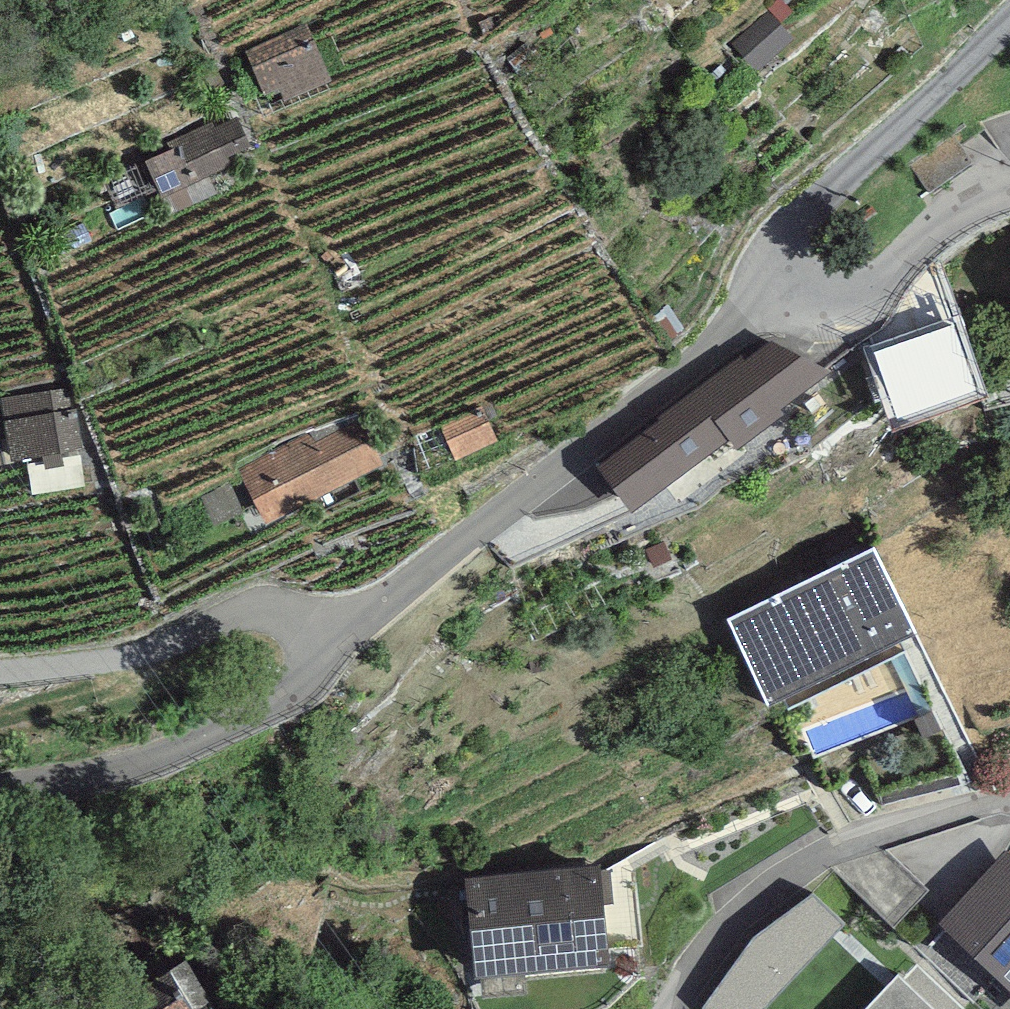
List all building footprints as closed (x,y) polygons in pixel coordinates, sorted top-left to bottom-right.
[(306,26),(243,53),(262,97),(280,90),(284,99),(329,80),(306,26)] [(177,147),(146,161),(162,196),(232,165),(228,157),(250,147),(237,117),(215,127),(213,121),(174,139),(177,147)] [(833,369),(773,342),(605,471),(636,511),(730,439),(738,449),(787,412),(784,407),(833,369)] [(59,388),(2,395),(9,458),(77,450),(72,411),(62,412),(59,388)] [(481,405),(439,425),(456,459),(497,440),(481,405)] [(309,432),(240,469),(268,523),(380,464),(356,418),(314,440),(309,432)] [(875,546),(726,618),(768,706),(917,634),(875,546)] [(1004,851),(937,923),(1009,990),(1009,857),(1004,851)] [(600,865),(464,877),(474,978),(609,966),(600,865)] [(813,895),(753,935),(702,1005),(706,1008),(764,1008),(847,922),(813,895)] [(211,998),(186,959),(108,1008),(194,1008),(211,998)] [(896,975),(864,1008),(961,1008),(963,1007),(918,965),(902,981),(896,975)]
